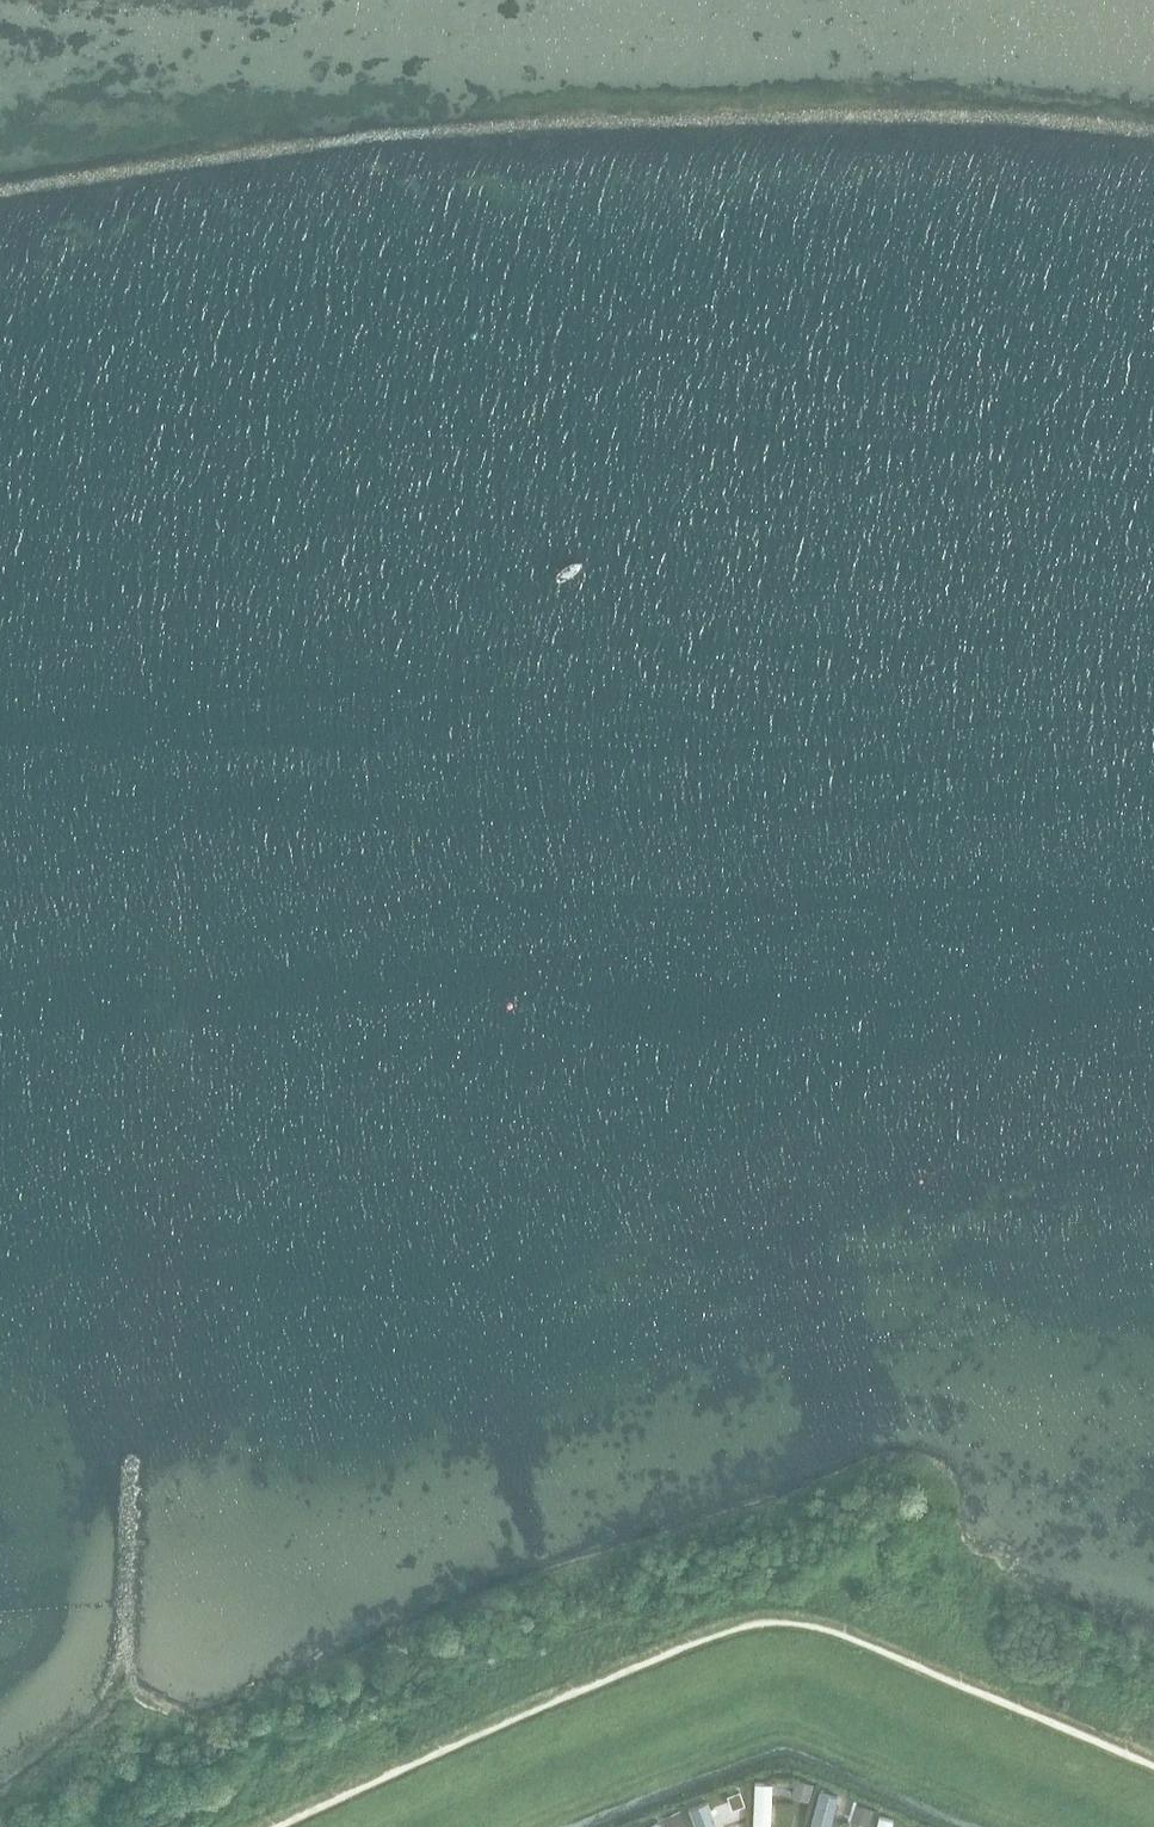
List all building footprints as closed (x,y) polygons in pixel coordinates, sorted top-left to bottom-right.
[(796,1777),(790,1795),(808,1801),(814,1783),(796,1777)] [(753,1826),(770,1826),(772,1782),(755,1781),(753,1826)] [(726,1790),(729,1808),(747,1805),(744,1787),(726,1790)] [(810,1826),(827,1826),(835,1796),(820,1791),(810,1826)] [(856,1802),(851,1820),(869,1825),(874,1807),(856,1802)] [(703,1803),(688,1810),(696,1826),(713,1826),(703,1803)] [(667,1826),(682,1826),(687,1825),(679,1809),(662,1816),(667,1826)] [(876,1826),(891,1826),(893,1819),(879,1816),(876,1826)]
